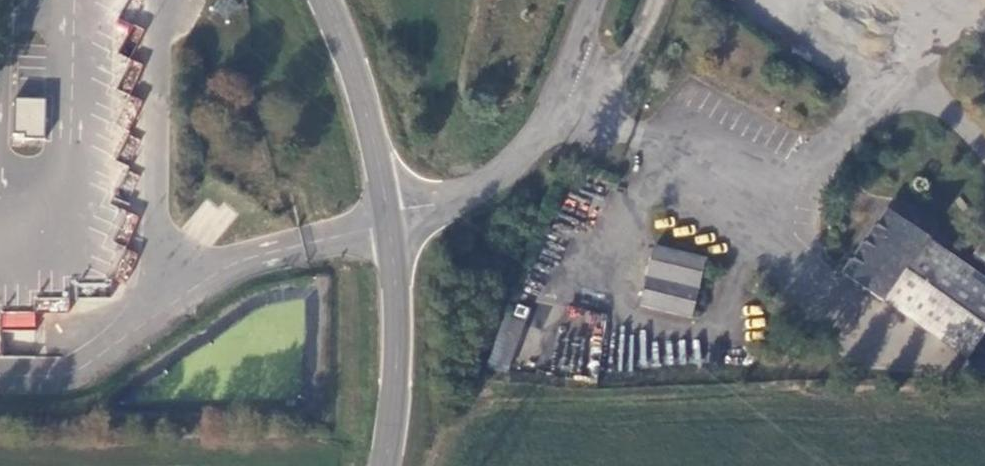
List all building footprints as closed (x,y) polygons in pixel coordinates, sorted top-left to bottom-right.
[(138,41),(143,29),(121,20),(115,32),(138,41)] [(131,91),(142,64),(130,59),(119,86),(131,91)] [(45,99),(14,99),(13,133),(24,134),(24,139),(43,139),(45,99)] [(920,246),(880,217),(835,278),(875,307),(919,247),(920,246)] [(919,247),(875,307),(955,366),(984,326),(984,295),(919,247)] [(696,263),(645,249),(630,308),(681,321),(696,263)] [(1,311),(1,327),(34,328),(35,312),(1,311)] [(506,315),(492,366),(509,371),(523,320),(506,315)]
